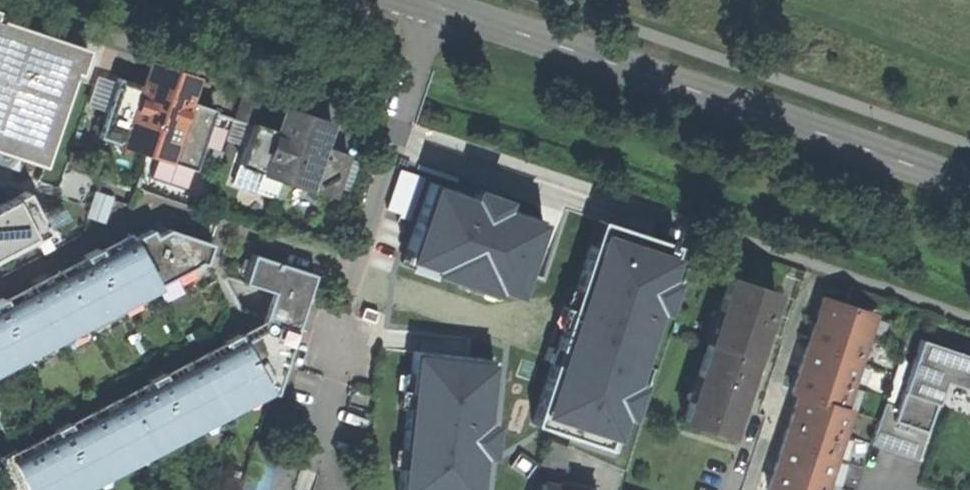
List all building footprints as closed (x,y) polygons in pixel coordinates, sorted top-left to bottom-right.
[(42,165),(71,78),(69,77),(71,71),(78,73),(86,49),(0,21),(0,139),(19,146),(16,157),(42,165)] [(143,151),(170,70),(147,62),(140,85),(115,77),(96,136),(112,141),(116,154),(127,146),(143,151)] [(195,78),(170,70),(143,151),(190,168),(211,109),(187,101),(195,78)] [(306,115),(283,107),(275,130),(251,122),(237,163),(238,163),(231,182),(250,189),(257,170),(262,171),(261,173),(283,181),(306,115)] [(330,124),(306,115),(283,181),(308,189),(309,187),(332,195),(347,154),(323,146),(330,124)] [(353,186),(361,152),(349,150),(341,183),(353,186)] [(26,214),(30,200),(24,198),(35,167),(0,156),(0,228),(26,214)] [(406,196),(400,225),(430,232),(436,202),(406,196)] [(516,219),(452,197),(438,240),(502,262),(516,219)] [(172,219),(157,227),(153,220),(135,227),(132,222),(0,289),(0,356),(199,256),(201,252),(207,255),(214,235),(172,219)] [(566,315),(638,338),(667,248),(593,224),(566,315)] [(268,381),(281,384),(309,294),(318,289),(314,280),(319,265),(255,245),(246,273),(275,283),(267,308),(4,448),(27,489),(54,489),(268,381)] [(774,291),(728,276),(716,309),(722,311),(711,343),(705,341),(694,375),(700,376),(692,401),(686,400),(679,422),(726,437),(774,291)] [(883,297),(850,285),(845,299),(878,311),(883,297)] [(865,337),(873,313),(822,296),(814,320),(865,337)] [(377,312),(360,306),(356,316),(373,322),(377,312)] [(638,338),(566,315),(539,401),(611,426),(638,338)] [(865,337),(814,320),(806,344),(857,361),(865,337)] [(923,456),(948,378),(969,385),(969,349),(915,332),(881,443),(923,456)] [(849,385),(857,361),(806,344),(798,368),(849,385)] [(441,388),(449,391),(457,367),(451,365),(455,353),(434,345),(407,420),(427,427),(441,388)] [(481,363),(467,357),(462,369),(477,375),(481,363)] [(849,385),(798,368),(790,393),(798,395),(840,410),(849,385)] [(433,466),(452,471),(451,473),(457,476),(466,451),(482,405),(449,391),(441,388),(427,427),(446,433),(433,466)] [(482,405),(466,451),(486,458),(506,399),(486,392),(482,405)] [(848,412),(840,410),(798,395),(790,419),(841,435),(848,412)] [(841,435),(790,419),(782,443),(833,459),(841,435)] [(260,430),(243,482),(267,489),(269,489),(286,439),(260,430)] [(826,483),(833,459),(782,443),(774,467),(826,483)] [(395,457),(387,489),(447,489),(451,473),(452,471),(433,466),(395,457)] [(774,467),(766,489),(767,489),(823,489),(826,483),(774,467)]
